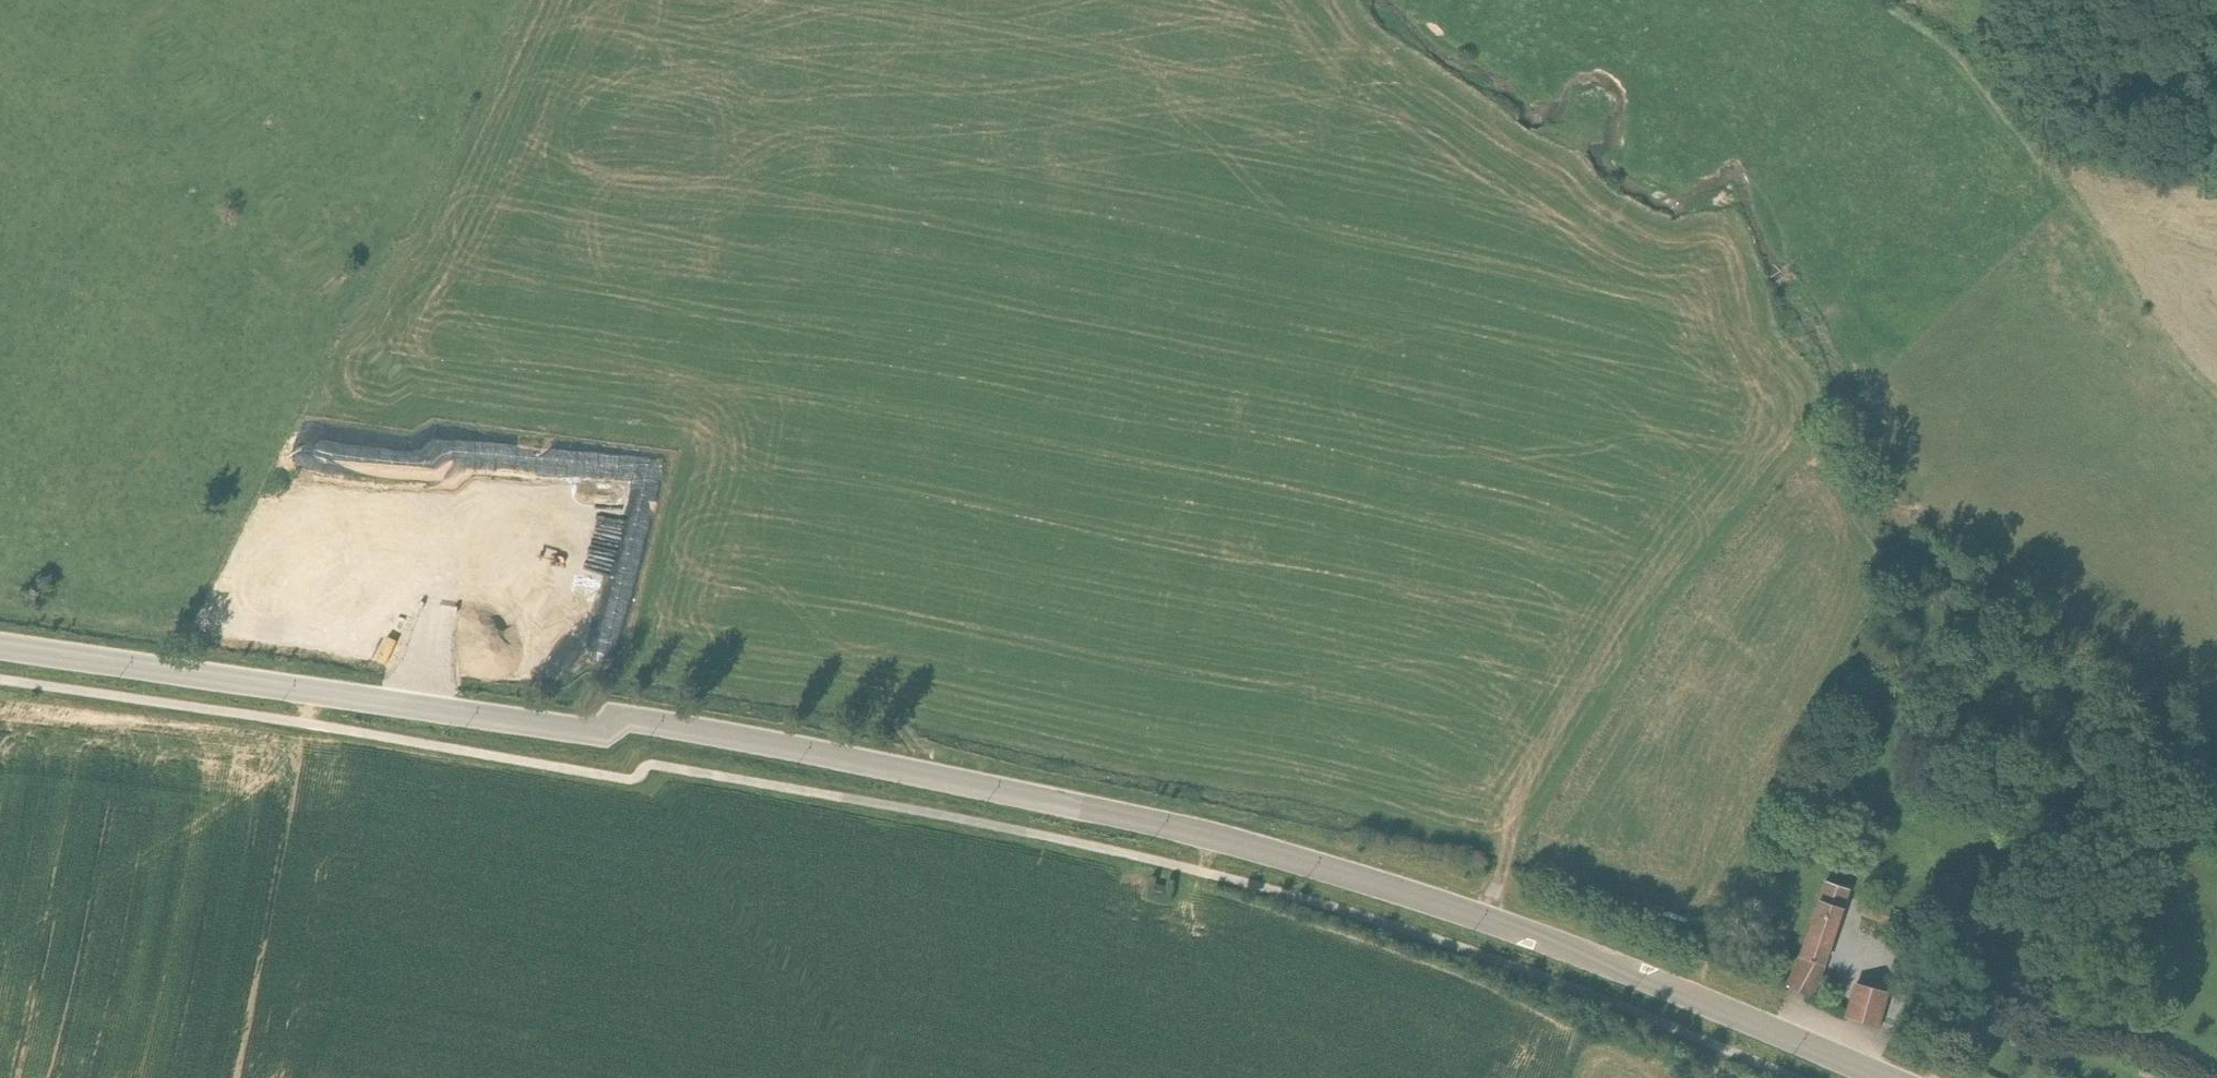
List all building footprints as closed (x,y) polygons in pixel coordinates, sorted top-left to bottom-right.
[(1805,979),(1793,1005),(1814,1018),(1832,988),(1831,987),(1857,909),(1830,900),(1805,979)] [(1151,903),(1148,915),(1162,919),(1165,906),(1151,903)] [(1863,1004),(1853,1038),(1884,1047),(1894,1012),(1863,1004)]
